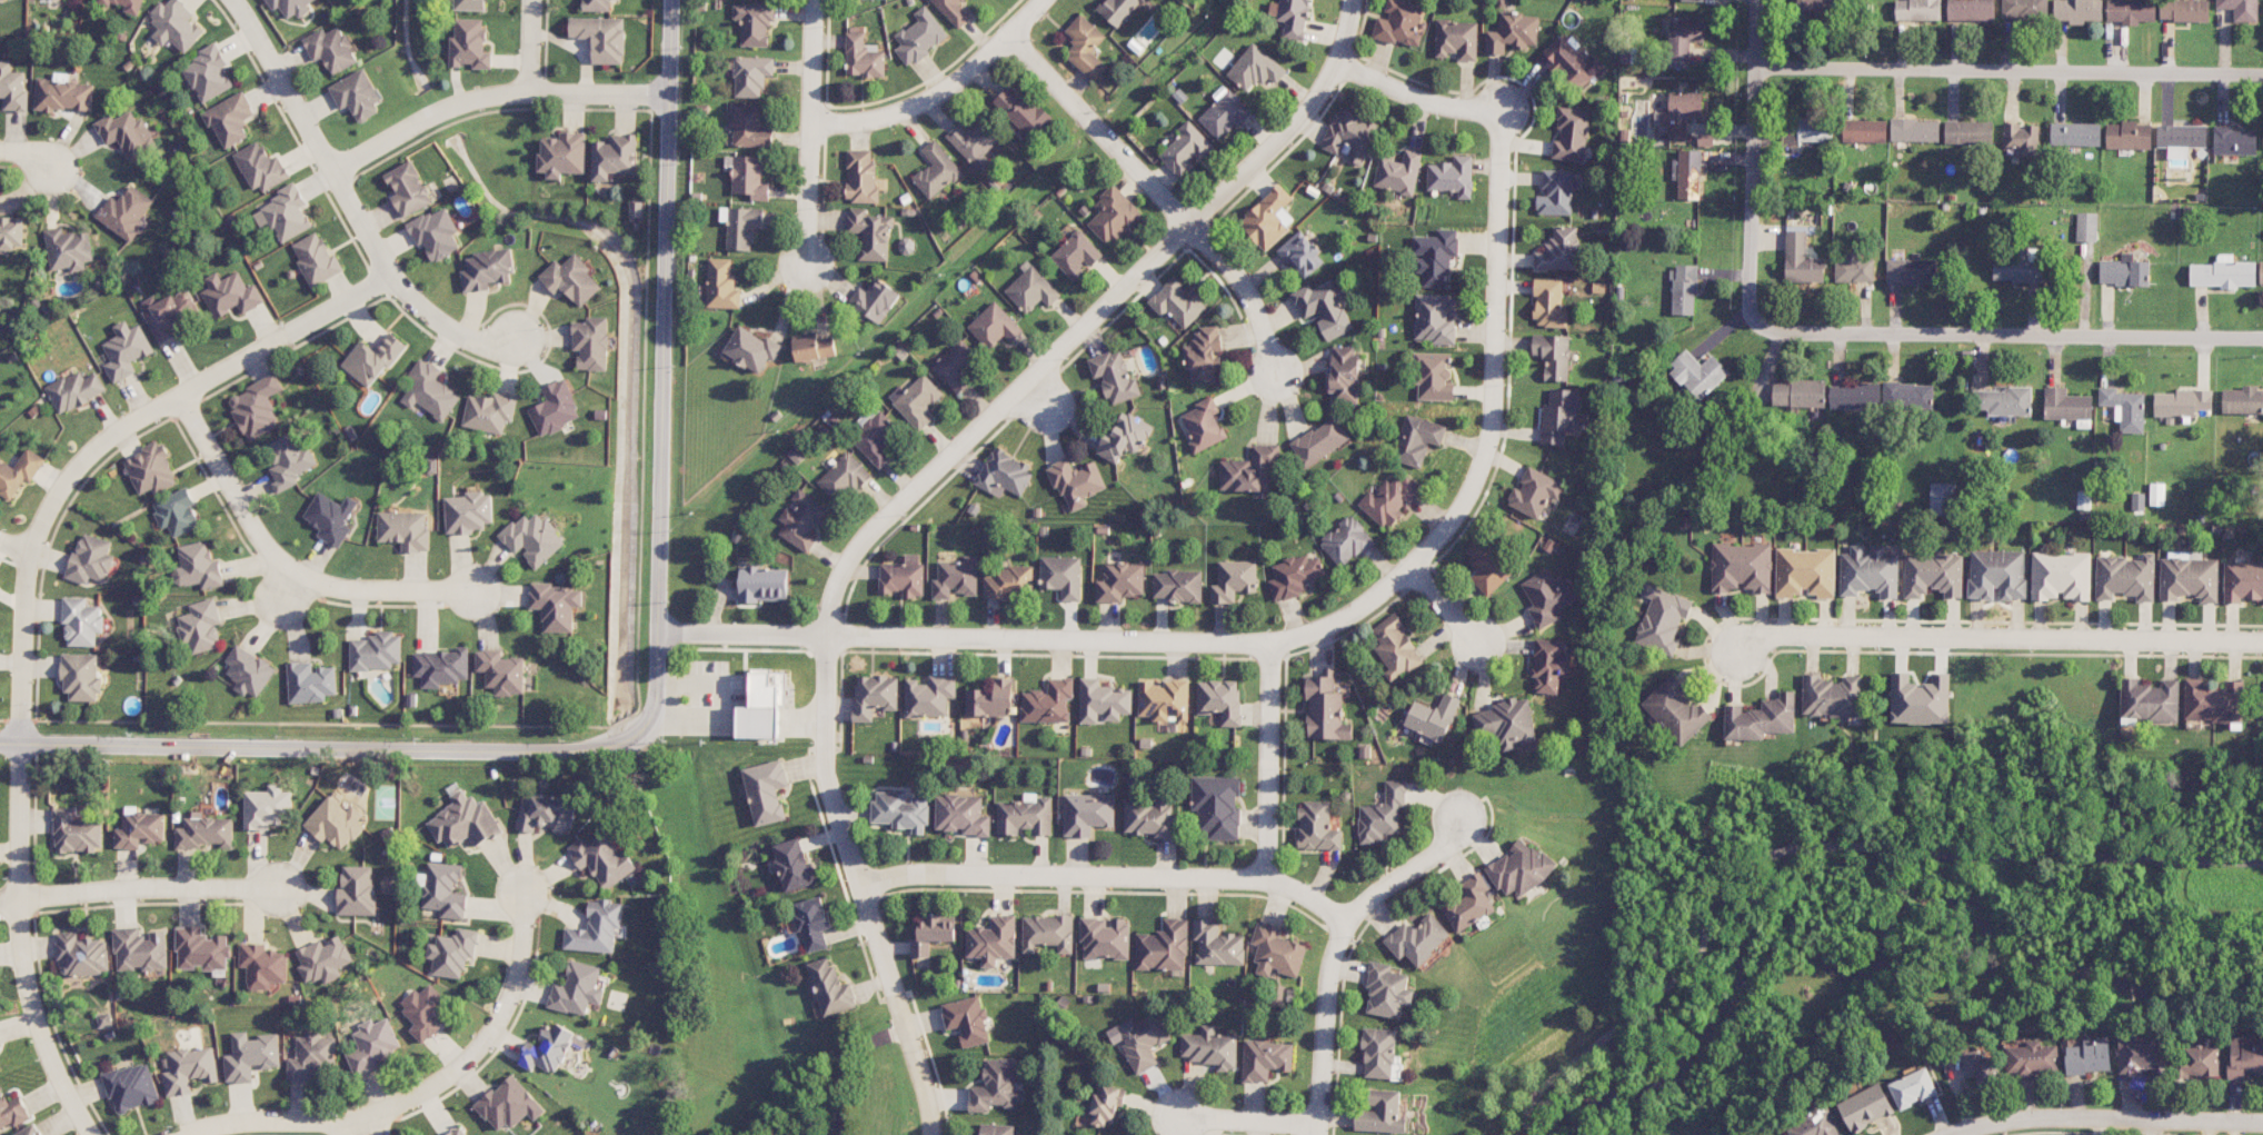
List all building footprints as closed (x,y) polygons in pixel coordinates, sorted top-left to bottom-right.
[(144,0),(96,0),(95,2),(109,7),(111,2),(125,7),(123,11),(138,17),(144,0)] [(184,54),(205,33),(191,19),(195,15),(181,0),(170,0),(165,5),(162,1),(148,15),(160,28),(152,35),(163,47),(170,39),(184,54)] [(272,11),(280,7),(288,22),(309,10),(306,5),(315,0),(266,0),(272,11)] [(487,11),(487,0),(455,0),(455,10),(487,11)] [(612,0),(584,0),(584,11),(612,11),(612,0)] [(971,16),(960,6),(966,0),(929,0),(960,29),(971,16)] [(1097,10),(1119,29),(1145,0),(1106,0),(1097,10)] [(1310,0),(1278,0),(1278,2),(1271,1),(1269,15),(1277,16),(1276,21),(1284,22),(1282,37),(1304,40),(1310,0)] [(1397,44),(1398,42),(1416,46),(1425,6),(1400,0),(1387,0),(1384,16),(1377,14),(1372,38),(1397,44)] [(1797,13),(1832,14),(1833,0),(1798,0),(1797,13)] [(1941,21),(1941,0),(1896,0),(1895,19),(1941,21)] [(1995,0),(1947,0),(1947,21),(1995,20),(1995,0)] [(2048,0),(2003,0),(2003,19),(2048,19),(2048,0)] [(2054,20),(2068,20),(2068,24),(2084,24),(2084,20),(2102,21),(2102,0),(2054,0),(2054,20)] [(2139,25),(2140,21),(2155,22),(2156,0),(2107,0),(2106,21),(2121,21),(2121,25),(2139,25)] [(2209,22),(2209,0),(2160,0),(2160,21),(2209,22)] [(2258,22),(2258,0),(2216,0),(2216,9),(2234,9),(2233,21),(2258,22)] [(741,46),(768,47),(768,23),(775,24),(775,5),(733,4),(733,19),(742,20),(741,46)] [(895,49),(907,67),(949,37),(926,4),(913,13),(918,20),(895,36),(901,45),(895,49)] [(1107,36),(1081,13),(1064,32),(1076,43),(1064,55),(1094,82),(1108,67),(1092,53),(1107,36)] [(1485,54),(1505,54),(1506,46),(1538,47),(1539,15),(1499,13),(1498,31),(1486,31),(1485,54)] [(624,64),(625,18),(570,17),(570,38),(593,38),(592,64),(624,64)] [(1705,42),(1705,17),(1670,17),(1669,68),(1690,68),(1690,41),(1705,42)] [(450,67),(461,67),(461,64),(473,64),(473,69),(492,69),(492,53),(486,53),(486,28),(483,28),(484,19),(455,19),(455,37),(450,37),(450,67)] [(1478,22),(1436,21),(1435,55),(1457,56),(1457,61),(1477,61),(1478,22)] [(313,62),(322,57),(332,76),(358,62),(350,47),(352,46),(341,26),(326,34),(323,28),(302,39),(313,62)] [(865,26),(846,27),(847,76),(883,76),(883,44),(865,44),(865,26)] [(1605,66),(1594,54),(1587,61),(1562,34),(1543,52),(1553,62),(1548,66),(1560,79),(1565,74),(1580,89),(1605,66)] [(1226,74),(1250,94),(1265,75),(1276,84),(1287,70),(1253,42),(1226,74)] [(233,88),(224,67),(227,65),(218,45),(181,63),(200,103),(233,88)] [(734,98),(764,98),(764,75),(774,75),(774,57),(735,57),(734,98)] [(11,72),(11,61),(0,61),(0,98),(3,98),(3,111),(26,111),(26,72),(11,72)] [(340,110),(349,105),(359,124),(380,112),(376,103),(382,101),(365,68),(328,87),(340,110)] [(94,84),(68,82),(68,74),(54,73),(54,79),(37,78),(34,111),(55,113),(56,108),(92,111),(94,84)] [(993,101),(1029,140),(1049,121),(1012,83),(993,101)] [(1219,141),(1252,111),(1231,88),(1198,119),(1219,141)] [(223,150),(250,136),(242,121),(255,114),(243,91),(203,112),(223,150)] [(1702,93),(1669,92),(1669,112),(1661,112),(1660,130),(1668,130),(1668,138),(1687,139),(1688,115),(1701,116),(1702,93)] [(733,146),(772,147),(773,128),(761,128),(762,106),(735,106),(733,146)] [(1379,123),(1338,107),(1322,148),(1338,155),(1343,142),(1352,145),(1347,159),(1363,166),(1379,123)] [(1590,110),(1560,107),(1557,140),(1553,139),(1551,158),(1585,161),(1590,110)] [(94,122),(104,146),(119,140),(127,160),(157,148),(144,117),(136,120),(132,111),(114,118),(112,115),(94,122)] [(958,124),(945,137),(982,173),(994,161),(986,153),(1003,136),(982,116),(967,132),(958,124)] [(1834,120),(1799,119),(1799,141),(1834,143),(1834,120)] [(1939,142),(1940,120),(1891,119),(1890,141),(1939,142)] [(1197,163),(1215,147),(1188,120),(1178,129),(1182,134),(1159,156),(1181,179),(1198,164),(1197,163)] [(1886,142),(1887,120),(1843,120),(1843,141),(1886,142)] [(1993,121),(1945,120),(1945,144),(1992,145),(1993,121)] [(2040,124),(2004,122),(2003,148),(2018,149),(2018,157),(2038,157),(2040,124)] [(2152,125),(2138,124),(2138,122),(2107,122),(2106,148),(2151,150),(2152,125)] [(2101,123),(2050,123),(2051,146),(2101,146),(2101,123)] [(2207,147),(2207,126),(2157,125),(2157,147),(2168,147),(2168,159),(2188,159),(2188,147),(2207,147)] [(2257,155),(2257,131),(2232,130),(2232,126),(2214,125),(2213,154),(2257,155)] [(1784,130),(1784,147),(1798,147),(1798,130),(1784,130)] [(593,180),(610,181),(610,173),(638,173),(638,135),(612,134),(612,142),(593,142),(593,180)] [(921,149),(932,163),(913,177),(929,199),(963,174),(936,138),(921,149)] [(290,178),(278,155),(270,159),(259,140),(233,154),(252,190),(260,186),(263,192),(290,178)] [(1422,152),(1405,149),(1403,161),(1379,157),(1374,187),(1415,195),(1422,152)] [(877,203),(878,162),(871,162),(872,150),(848,150),(847,202),(877,203)] [(1700,199),(1700,150),(1679,150),(1679,159),(1672,159),(1672,180),(1678,180),(1678,199),(1700,199)] [(769,201),(770,181),(764,181),(764,156),(725,155),(725,166),(733,166),(733,194),(752,194),(752,200),(769,201)] [(1427,190),(1458,190),(1458,199),(1472,199),(1472,155),(1454,155),(1454,163),(1427,163),(1427,190)] [(385,173),(396,196),(392,197),(402,218),(433,204),(414,160),(385,173)] [(1571,215),(1572,187),(1580,187),(1580,170),(1544,170),(1544,196),(1537,196),(1537,214),(1571,215)] [(129,241),(156,202),(131,184),(119,202),(110,195),(95,217),(129,241)] [(1106,243),(1113,237),(1117,241),(1144,214),(1114,184),(1093,205),(1100,212),(1088,224),(1106,243)] [(1296,221),(1284,208),(1294,199),(1280,184),(1238,223),(1265,251),(1296,221)] [(312,227),(302,207),(306,205),(297,186),(251,209),(260,228),(270,222),(281,243),(312,227)] [(642,217),(643,202),(630,202),(629,217),(642,217)] [(406,224),(417,246),(424,243),(432,262),(461,249),(454,234),(459,231),(447,205),(406,224)] [(727,250),(753,250),(754,229),(770,229),(771,210),(721,208),(721,220),(728,220),(727,250)] [(891,216),(867,216),(867,209),(848,208),(848,232),(861,233),(860,261),(890,261),(891,216)] [(2076,241),(2097,242),(2098,213),(2077,212),(2076,241)] [(14,250),(14,245),(23,246),(24,217),(0,217),(0,250),(14,250)] [(1577,270),(1578,226),(1554,226),(1554,240),(1537,239),(1536,270),(1577,270)] [(50,270),(71,268),(71,272),(86,270),(85,262),(93,261),(89,231),(64,235),(63,227),(45,229),(50,270)] [(1074,282),(1089,267),(1090,268),(1104,255),(1079,229),(1050,257),(1074,282)] [(1448,287),(1449,256),(1458,256),(1458,230),(1437,229),(1437,237),(1413,236),(1413,256),(1417,256),(1416,273),(1423,273),(1423,287),(1448,287)] [(312,288),(341,273),(319,230),(290,245),(312,288)] [(1278,248),(1301,280),(1326,262),(1302,230),(1278,248)] [(1785,281),(1824,282),(1824,259),(1806,259),(1807,233),(1786,232),(1785,281)] [(1993,282),(2043,282),(2043,248),(2016,248),(2016,255),(1993,256),(1993,282)] [(463,291),(515,285),(511,249),(466,254),(468,270),(461,271),(463,291)] [(602,288),(588,272),(591,269),(576,252),(561,265),(556,260),(538,276),(556,297),(564,290),(580,308),(602,288)] [(2099,261),(2100,286),(2150,285),(2149,262),(2134,262),(2134,253),(2121,253),(2121,260),(2099,261)] [(2190,264),(2189,286),(2256,287),(2256,262),(2234,262),(2234,254),(2216,254),(2216,264),(2190,264)] [(1874,257),(1835,256),(1835,282),(1874,282),(1874,257)] [(741,308),(742,289),(735,288),(736,273),(732,273),(732,259),(709,258),(708,307),(741,308)] [(1936,282),(1935,259),(1886,260),(1887,283),(1936,282)] [(1003,289),(1027,314),(1042,300),(1049,307),(1062,295),(1032,263),(1003,289)] [(1696,315),(1697,266),(1671,266),(1671,314),(1696,315)] [(201,292),(215,319),(238,307),(242,314),(265,302),(255,283),(247,287),(238,271),(222,280),(218,271),(205,278),(210,288),(201,292)] [(860,287),(849,301),(879,325),(901,295),(878,277),(867,292),(860,287)] [(1209,307),(1193,291),(1190,294),(1174,277),(1147,302),(1162,317),(1168,311),(1185,329),(1209,307)] [(1356,328),(1334,279),(1313,289),(1310,284),(1292,293),(1304,319),(1315,314),(1328,341),(1356,328)] [(1563,279),(1536,279),(1534,326),(1567,327),(1568,310),(1562,310),(1563,279)] [(141,312),(156,340),(202,316),(187,288),(158,303),(154,296),(142,302),(146,309),(141,312)] [(1456,343),(1457,316),(1458,316),(1459,296),(1416,294),(1415,342),(1456,343)] [(1012,343),(1024,331),(995,300),(967,327),(989,350),(1004,335),(1012,343)] [(608,317),(586,317),(586,322),(572,322),(572,351),(578,351),(578,370),(608,370),(608,317)] [(154,351),(140,323),(131,328),(126,320),(113,327),(118,336),(102,344),(111,361),(104,365),(113,384),(137,372),(132,363),(154,351)] [(783,345),(767,337),(766,339),(738,325),(723,355),(760,374),(769,357),(775,361),(783,345)] [(1191,385),(1218,382),(1216,367),(1223,366),(1219,326),(1193,329),(1195,345),(1187,346),(1191,385)] [(340,366),(371,390),(405,345),(389,332),(375,351),(360,340),(340,366)] [(837,356),(834,336),(818,339),(817,332),(792,336),(797,363),(837,356)] [(1569,381),(1569,335),(1533,335),(1532,357),(1546,357),(1545,380),(1569,381)] [(958,394),(973,378),(967,372),(981,357),(960,338),(931,368),(958,394)] [(1359,347),(1331,347),(1332,402),(1360,401),(1359,347)] [(1138,397),(1124,348),(1088,358),(1094,379),(1102,377),(1110,405),(1138,397)] [(1713,354),(1702,365),(1687,350),(1668,368),(1700,402),(1730,373),(1713,354)] [(1455,382),(1450,382),(1451,353),(1416,353),(1416,400),(1454,400),(1455,382)] [(444,422),(461,396),(436,380),(442,371),(422,359),(397,399),(412,409),(416,403),(444,422)] [(59,415),(106,391),(97,372),(84,378),(80,370),(45,388),(59,415)] [(944,394),(924,373),(905,392),(900,387),(888,398),(920,431),(932,419),(925,411),(944,394)] [(282,425),(268,397),(284,390),(276,374),(227,398),(248,441),(282,425)] [(528,409),(540,436),(582,418),(565,378),(542,389),(547,401),(528,409)] [(1772,406),(1826,407),(1826,381),(1772,380),(1772,406)] [(1933,383),(1883,383),(1883,411),(1933,411),(1933,383)] [(1830,409),(1880,408),(1880,384),(1830,384),(1830,409)] [(2258,392),(2258,386),(2242,385),(2242,390),(2223,389),(2222,413),(2262,414),(2262,392),(2258,392)] [(2031,386),(2005,386),(2005,390),(1974,391),(1975,410),(1988,409),(1988,416),(2032,415),(2031,386)] [(2044,418),(2092,419),(2092,396),(2067,395),(2067,387),(2045,387),(2044,418)] [(2098,406),(2115,406),(2115,421),(2120,421),(2120,433),(2144,433),(2144,393),(2116,393),(2116,388),(2099,387),(2098,406)] [(1542,443),(1565,444),(1566,431),(1588,432),(1588,414),(1579,413),(1580,390),(1550,389),(1550,405),(1543,405),(1542,443)] [(2212,389),(2175,389),(2175,393),(2154,392),(2154,416),(2196,416),(2196,410),(2212,410),(2212,389)] [(462,426),(503,435),(506,421),(513,423),(518,396),(493,391),(492,399),(469,394),(462,426)] [(1194,454),(1228,438),(1216,414),(1221,412),(1214,398),(1180,413),(1193,440),(1188,442),(1194,454)] [(880,470),(893,458),(884,448),(900,432),(876,407),(859,423),(865,429),(852,441),(880,470)] [(1096,455),(1119,464),(1125,449),(1136,454),(1141,439),(1148,442),(1155,423),(1122,411),(1112,437),(1104,433),(1096,455)] [(1448,425),(1406,413),(1393,460),(1422,469),(1430,443),(1442,446),(1448,425)] [(1302,467),(1350,444),(1339,418),(1290,441),(1302,467)] [(277,494),(300,482),(296,475),(316,465),(298,429),(266,444),(276,465),(269,469),(275,481),(271,483),(277,494)] [(139,495),(153,489),(155,494),(179,483),(161,442),(122,459),(139,495)] [(1220,490),(1276,491),(1277,445),(1253,445),(1252,461),(1220,461),(1220,490)] [(15,467),(0,457),(0,494),(11,501),(24,479),(31,483),(46,459),(27,447),(15,467)] [(975,485),(1001,497),(1005,489),(1022,497),(1035,468),(992,448),(975,485)] [(871,475),(849,451),(817,481),(839,505),(871,475)] [(1067,513),(1088,505),(1085,497),(1107,489),(1096,462),(1073,470),(1069,458),(1049,465),(1067,513)] [(1506,505),(1539,520),(1550,496),(1559,501),(1566,484),(1529,467),(1519,489),(1515,487),(1506,505)] [(1358,504),(1388,530),(1405,511),(1406,512),(1425,490),(1404,472),(1393,485),(1388,480),(1375,495),(1370,490),(1358,504)] [(1955,514),(1956,483),(1930,483),(1930,514),(1955,514)] [(2164,506),(2164,483),(2150,483),(2149,505),(2164,506)] [(203,525),(186,488),(150,504),(162,529),(168,527),(173,539),(203,525)] [(779,534),(808,553),(819,537),(814,533),(831,510),(800,488),(789,502),(790,503),(779,519),(786,524),(779,534)] [(317,536),(339,549),(352,527),(346,524),(359,502),(347,495),(342,505),(318,491),(302,518),(321,529),(317,536)] [(2132,509),(2144,510),(2144,493),(2132,492),(2132,509)] [(492,494),(444,495),(446,535),(474,534),(474,527),(493,526),(492,494)] [(401,552),(428,552),(429,513),(378,512),(377,542),(402,542),(401,552)] [(566,542),(538,512),(530,519),(523,513),(498,536),(517,556),(521,552),(537,570),(566,542)] [(1342,569),(1375,540),(1352,514),(1333,530),(1319,542),(1342,569)] [(114,555),(108,554),(112,541),(83,533),(77,554),(72,553),(65,578),(88,585),(90,578),(106,583),(114,555)] [(1480,570),(1470,578),(1487,597),(1512,575),(1502,564),(1504,562),(1481,536),(1463,552),(1480,570)] [(177,546),(181,567),(174,569),(177,587),(199,583),(201,590),(224,586),(219,560),(212,561),(208,540),(177,546)] [(1771,592),(1771,544),(1712,544),(1712,591),(1741,591),(1771,592)] [(1840,596),(1857,596),(1857,589),(1878,590),(1878,598),(1897,598),(1898,553),(1886,553),(1886,545),(1867,545),(1851,545),(1851,553),(1841,553),(1840,596)] [(1834,597),(1835,549),(1776,548),(1775,597),(1805,597),(1834,597)] [(2026,551),(1970,550),(1969,599),(1994,599),(1994,588),(2000,588),(2000,599),(2025,599),(2026,551)] [(1097,580),(1097,602),(1123,602),(1123,596),(1144,596),(1144,563),(1120,563),(1120,552),(1106,552),(1106,580),(1097,580)] [(2090,600),(2091,553),(2032,552),(2031,599),(2061,600),(2090,600)] [(2218,559),(2182,559),(2182,552),(2168,552),(2168,558),(2160,558),(2160,600),(2178,601),(2178,595),(2197,595),(2197,603),(2218,603),(2218,559)] [(1268,581),(1275,602),(1309,591),(1306,582),(1326,575),(1320,556),(1308,560),(1306,553),(1271,564),(1276,578),(1268,581)] [(1904,554),(1904,597),(1928,597),(1928,588),(1942,588),(1942,598),(1962,597),(1962,553),(1904,554)] [(2154,602),(2155,553),(2139,553),(2139,557),(2097,556),(2096,600),(2114,600),(2114,594),(2136,594),(2136,602),(2154,602)] [(924,597),(924,563),(920,563),(920,554),(905,554),(905,564),(880,564),(880,593),(903,593),(903,597),(924,597)] [(978,556),(962,556),(962,562),(938,561),(938,580),(933,580),(933,599),(953,599),(953,594),(977,594),(978,556)] [(1040,588),(1061,589),(1061,601),(1081,602),(1082,557),(1041,556),(1040,588)] [(1218,561),(1218,585),(1211,585),(1211,603),(1236,603),(1236,592),(1257,593),(1258,561),(1218,561)] [(2225,561),(2224,602),(2262,602),(2262,562),(2225,561)] [(739,601),(788,602),(788,570),(740,568),(739,601)] [(1033,568),(985,568),(984,599),(1020,599),(1020,593),(1033,593),(1033,568)] [(1555,611),(1577,600),(1567,579),(1556,584),(1549,568),(1521,582),(1533,606),(1528,609),(1538,630),(1560,620),(1555,611)] [(1153,573),(1153,600),(1203,601),(1203,570),(1167,570),(1167,573),(1153,573)] [(1674,656),(1680,640),(1675,638),(1682,618),(1687,620),(1693,600),(1645,584),(1641,595),(1651,598),(1635,643),(1674,656)] [(542,632),(573,632),(573,607),(582,607),(582,587),(530,586),(530,608),(543,608),(542,632)] [(87,597),(64,597),(64,646),(96,646),(96,633),(102,633),(103,606),(87,605),(87,597)] [(189,604),(191,613),(176,617),(183,644),(189,642),(192,654),(220,647),(215,625),(221,623),(215,598),(189,604)] [(1389,669),(1383,672),(1390,682),(1406,671),(1407,674),(1426,661),(1393,614),(1370,631),(1379,645),(1374,648),(1389,669)] [(401,663),(402,632),(375,632),(375,638),(350,638),(349,670),(392,670),(392,663),(401,663)] [(1566,641),(1535,639),(1533,677),(1538,678),(1537,692),(1559,694),(1560,677),(1573,678),(1574,655),(1565,655),(1566,641)] [(258,698),(276,668),(236,643),(225,662),(231,665),(225,674),(237,682),(233,689),(245,696),(248,692),(258,698)] [(413,677),(422,677),(422,688),(441,688),(441,682),(468,682),(469,647),(457,646),(457,652),(413,651),(413,677)] [(525,657),(502,658),(502,650),(476,650),(476,671),(485,671),(485,688),(495,688),(495,695),(525,695),(525,657)] [(100,654),(62,654),(61,693),(69,693),(69,701),(99,701),(100,654)] [(289,703),(326,701),(326,695),(337,695),(335,667),(314,668),(313,662),(287,663),(289,703)] [(738,735),(779,736),(781,703),(787,703),(788,670),(774,670),(774,667),(752,667),(751,704),(738,704),(738,735)] [(1353,739),(1353,723),(1343,723),(1343,693),(1334,693),(1335,668),(1323,668),(1323,676),(1308,676),(1308,739),(1353,739)] [(1891,723),(1949,724),(1949,673),(1932,673),(1932,683),(1910,683),(1910,672),(1892,672),(1891,723)] [(1803,716),(1862,716),(1862,675),(1843,675),(1843,681),(1822,681),(1822,673),(1803,673),(1803,716)] [(906,679),(906,715),(948,716),(948,698),(956,698),(957,676),(929,675),(929,684),(918,684),(918,680),(906,679)] [(1682,746),(1712,718),(1671,675),(1641,704),(1682,746)] [(898,710),(898,676),(855,676),(855,722),(873,722),(873,710),(898,710)] [(967,715),(1012,716),(1013,678),(986,677),(986,689),(967,689),(967,715)] [(1080,723),(1101,723),(1101,720),(1120,721),(1120,714),(1131,714),(1132,690),(1115,690),(1115,686),(1101,686),(1101,678),(1081,677),(1080,723)] [(2180,679),(2161,679),(2161,685),(2138,685),(2138,678),(2121,677),(2121,720),(2179,720),(2180,679)] [(1022,722),(1069,722),(1069,698),(1073,698),(1073,678),(1048,678),(1048,691),(1022,691),(1022,722)] [(2184,720),(2243,721),(2244,681),(2226,681),(2225,689),(2208,688),(2208,678),(2185,678),(2184,720)] [(1190,680),(1164,680),(1164,683),(1139,682),(1138,716),(1152,716),(1152,720),(1178,721),(1178,722),(1188,723),(1190,680)] [(1197,713),(1221,714),(1221,726),(1240,727),(1241,682),(1198,680),(1197,713)] [(1795,690),(1781,690),(1780,698),(1762,698),(1762,710),(1743,710),(1743,705),(1725,705),(1725,739),(1764,739),(1764,733),(1795,733),(1795,690)] [(1443,743),(1462,700),(1445,692),(1436,710),(1415,700),(1404,726),(1443,743)] [(1473,713),(1477,738),(1500,734),(1503,749),(1538,743),(1530,697),(1492,703),(1493,710),(1473,713)] [(743,768),(755,826),(786,820),(779,788),(789,786),(783,759),(743,768)] [(1239,840),(1239,795),(1241,795),(1241,777),(1192,777),(1191,810),(1198,810),(1198,839),(1239,840)] [(1406,780),(1385,780),(1385,804),(1359,805),(1359,838),(1400,838),(1400,806),(1406,806),(1406,780)] [(245,791),(244,830),(269,830),(269,825),(282,825),(283,817),(292,817),(292,792),(283,792),(283,784),(269,784),(269,791),(245,791)] [(475,847),(503,832),(485,800),(478,804),(473,795),(467,798),(463,789),(450,796),(455,805),(428,820),(445,851),(470,837),(475,847)] [(872,823),(893,823),(893,828),(912,829),(912,835),(925,835),(925,826),(929,826),(929,796),(912,796),(912,802),(906,802),(906,791),(877,791),(877,800),(872,800),(872,823)] [(517,830),(535,834),(536,827),(548,829),(548,828),(569,832),(575,803),(524,793),(517,830)] [(1064,837),(1091,837),(1092,826),(1114,827),(1115,795),(1065,794),(1064,837)] [(348,811),(330,795),(303,825),(323,843),(328,838),(343,852),(366,825),(360,820),(365,814),(354,805),(348,811)] [(936,830),(963,830),(963,836),(991,836),(991,815),(983,815),(983,796),(936,795),(936,830)] [(998,801),(997,835),(1020,835),(1020,829),(1032,829),(1032,835),(1052,835),(1053,797),(1039,796),(1039,802),(998,801)] [(1125,834),(1153,834),(1153,839),(1174,839),(1174,800),(1125,800),(1125,834)] [(1342,830),(1331,830),(1331,801),(1300,801),(1299,849),(1342,849),(1342,830)] [(75,820),(74,808),(57,808),(57,851),(103,850),(103,820),(75,820)] [(165,843),(165,814),(123,813),(123,829),(115,829),(115,849),(140,849),(140,842),(165,843)] [(233,845),(233,819),(184,818),(184,828),(175,827),(175,849),(202,849),(202,845),(233,845)] [(567,848),(581,871),(589,865),(604,890),(638,870),(629,853),(622,857),(606,832),(587,843),(584,838),(567,848)] [(785,893),(816,884),(803,836),(772,845),(785,893)] [(1486,868),(1496,885),(1509,895),(1516,891),(1522,896),(1544,882),(1558,865),(1521,836),(1512,849),(1508,854),(1486,868)] [(464,864),(429,861),(427,886),(423,886),(421,908),(441,910),(440,917),(465,920),(467,893),(454,892),(455,882),(462,883),(464,864)] [(375,915),(376,867),(343,866),(343,888),(338,888),(338,915),(375,915)] [(1457,933),(1497,910),(1486,891),(1492,888),(1482,871),(1459,884),(1464,894),(1442,907),(1457,933)] [(793,904),(807,954),(830,947),(825,930),(832,928),(823,896),(793,904)] [(564,950),(615,953),(616,937),(621,937),(623,902),(589,900),(587,929),(565,928),(564,950)] [(1399,960),(1406,954),(1417,967),(1452,937),(1432,913),(1415,928),(1408,920),(1383,941),(1399,960)] [(1015,958),(1016,915),(991,915),(991,928),(967,927),(966,957),(983,958),(982,967),(997,967),(997,958),(1015,958)] [(1074,916),(1023,915),(1022,953),(1039,953),(1039,944),(1058,944),(1058,954),(1073,954),(1074,916)] [(911,957),(930,957),(931,941),(956,941),(957,917),(919,916),(918,940),(912,940),(911,957)] [(1084,959),(1101,959),(1101,958),(1130,958),(1130,920),(1109,919),(1109,918),(1081,917),(1080,942),(1084,942),(1084,959)] [(1136,969),(1187,969),(1188,919),(1163,918),(1163,933),(1136,933),(1136,969)] [(1197,964),(1244,965),(1245,934),(1219,934),(1220,921),(1194,920),(1194,940),(1198,940),(1197,964)] [(1298,977),(1307,945),(1280,937),(1282,928),(1257,921),(1251,944),(1258,946),(1254,961),(1259,962),(1256,974),(1271,978),(1273,970),(1298,977)] [(166,931),(150,932),(150,937),(140,937),(140,927),(115,928),(116,972),(136,971),(136,970),(168,969),(166,931)] [(177,969),(199,969),(199,971),(213,971),(213,976),(229,976),(228,935),(211,935),(211,936),(200,936),(199,927),(176,927),(177,969)] [(432,975),(463,979),(466,957),(476,958),(479,930),(458,928),(457,937),(437,935),(436,944),(428,943),(426,958),(433,959),(432,975)] [(109,973),(107,935),(56,937),(57,960),(62,959),(63,975),(109,973)] [(295,951),(301,965),(298,966),(306,985),(322,978),(325,984),(343,976),(339,968),(353,962),(341,935),(324,942),(323,939),(295,951)] [(269,990),(270,982),(288,982),(288,952),(266,951),(266,943),(239,942),(239,967),(247,967),(247,989),(269,990)] [(809,963),(824,1017),(858,1007),(852,983),(841,986),(832,956),(809,963)] [(602,967),(571,960),(565,985),(553,982),(548,1007),(587,1016),(590,1002),(601,1005),(605,990),(597,988),(602,967)] [(1400,1019),(1403,1005),(1412,1006),(1415,990),(1407,989),(1410,975),(1391,972),(1392,965),(1370,961),(1365,987),(1371,988),(1366,1013),(1400,1019)] [(415,988),(398,1005),(416,1023),(409,1030),(423,1045),(443,1025),(437,1019),(451,1004),(431,983),(420,993),(415,988)] [(991,1042),(980,995),(941,1004),(946,1030),(959,1027),(963,1048),(991,1042)] [(112,1012),(97,1015),(100,1028),(114,1025),(112,1012)] [(1135,1075),(1158,1064),(1151,1049),(1171,1040),(1159,1013),(1136,1024),(1133,1018),(1106,1030),(1113,1045),(1121,1042),(1135,1075)] [(403,1052),(389,1017),(374,1024),(372,1020),(351,1029),(359,1048),(345,1053),(353,1073),(403,1052)] [(587,1038),(555,1024),(552,1031),(545,1027),(537,1045),(527,1041),(518,1064),(533,1071),(536,1065),(557,1074),(570,1044),(583,1049),(587,1038)] [(1181,1060),(1217,1061),(1217,1070),(1237,1070),(1238,1035),(1215,1034),(1215,1025),(1202,1025),(1201,1034),(1181,1034),(1181,1060)] [(1363,1077),(1394,1078),(1395,1029),(1364,1028),(1363,1077)] [(253,1082),(252,1068),(280,1066),(278,1034),(248,1036),(247,1031),(232,1032),(233,1054),(224,1055),(225,1084),(253,1082)] [(288,1080),(317,1079),(316,1068),(336,1068),(334,1031),(296,1032),(297,1058),(287,1058),(288,1080)] [(2119,1075),(2144,1076),(2144,1068),(2154,1069),(2153,1078),(2167,1078),(2168,1036),(2120,1035),(2119,1075)] [(2246,1079),(2246,1073),(2262,1073),(2262,1035),(2230,1036),(2230,1079),(2246,1079)] [(2111,1071),(2109,1038),(2085,1039),(2085,1045),(2066,1046),(2067,1073),(2111,1071)] [(2060,1073),(2059,1045),(2042,1045),(2042,1040),(2027,1041),(2027,1046),(2007,1047),(2008,1075),(2060,1073)] [(1242,1081),(1269,1082),(1269,1070),(1292,1071),(1293,1043),(1244,1041),(1242,1081)] [(2219,1077),(2220,1046),(2182,1045),(2182,1076),(2219,1077)] [(163,1072),(166,1097),(192,1094),(190,1079),(204,1077),(205,1084),(219,1082),(214,1046),(167,1052),(169,1071),(163,1072)] [(1966,1078),(1977,1076),(1980,1089),(2002,1085),(1997,1057),(1985,1059),(1984,1049),(1962,1052),(1966,1078)] [(969,1112),(991,1112),(991,1106),(1015,1106),(1015,1101),(1024,1101),(1024,1088),(1016,1088),(1016,1058),(985,1058),(985,1086),(969,1086),(969,1112)] [(103,1075),(115,1115),(160,1101),(148,1060),(103,1075)] [(1888,1084),(1900,1110),(1939,1092),(1926,1066),(1888,1084)] [(547,1110),(512,1072),(475,1107),(498,1132),(507,1123),(512,1129),(528,1114),(535,1121),(547,1110)] [(1895,1112),(1880,1082),(1838,1103),(1852,1133),(1895,1112)] [(1127,1089),(1103,1084),(1101,1095),(1096,1093),(1090,1122),(1114,1127),(1118,1107),(1123,1108),(1127,1089)] [(14,1123),(15,1126),(31,1118),(20,1096),(6,1102),(0,1089),(0,1129),(14,1123)] [(1355,1130),(1407,1132),(1407,1117),(1400,1117),(1400,1091),(1367,1090),(1366,1105),(1375,1105),(1375,1111),(1355,1110),(1355,1130)] [(1826,1105),(1786,1125),(1791,1134),(1841,1134),(1826,1105)] [(37,1124),(12,1134),(42,1134),(37,1124)] [(981,1124),(980,1134),(1013,1134),(1014,1125),(981,1124)] [(462,1126),(446,1134),(467,1134),(462,1126)]
